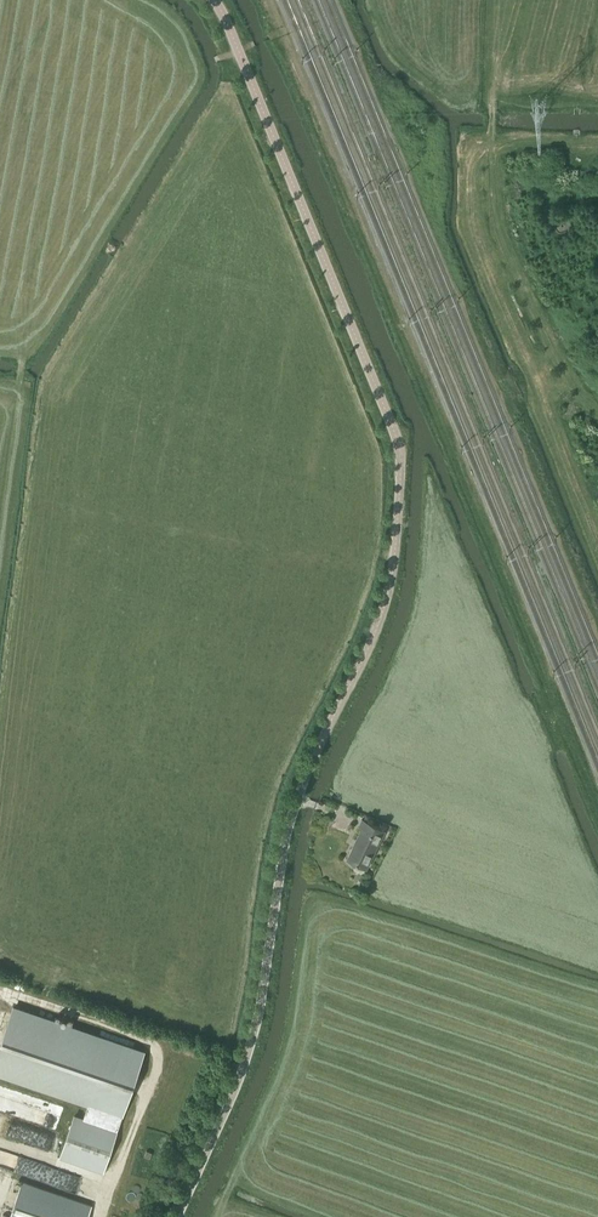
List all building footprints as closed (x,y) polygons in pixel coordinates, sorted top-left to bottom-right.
[(352,848),(346,859),(367,868),(385,830),(362,819),(358,827),(364,830),(354,849),(352,848)] [(361,884),(358,891),(364,893),(367,887),(361,884)] [(13,1005),(0,1043),(0,1076),(87,1106),(83,1117),(74,1114),(59,1157),(104,1173),(118,1131),(117,1131),(122,1116),(123,1116),(145,1051),(13,1005)] [(10,1216),(3,1213),(1,1216),(88,1216),(92,1206),(22,1182),(10,1216)]
